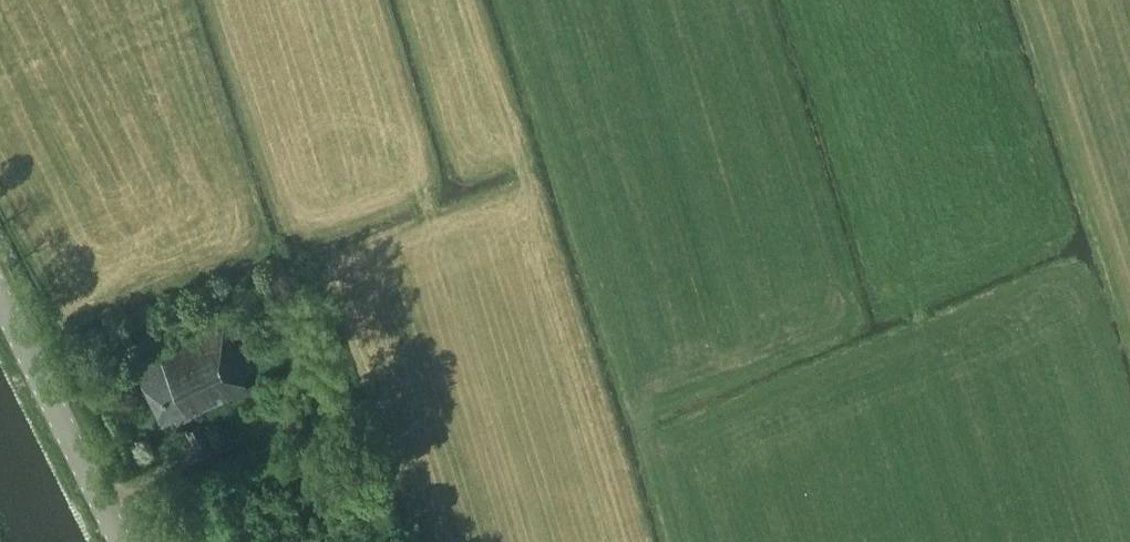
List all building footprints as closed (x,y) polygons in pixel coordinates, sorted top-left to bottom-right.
[(177,420),(248,388),(239,368),(245,365),(225,322),(136,364),(163,422),(175,416),(177,420)] [(186,427),(194,444),(206,438),(199,421),(186,427)]
